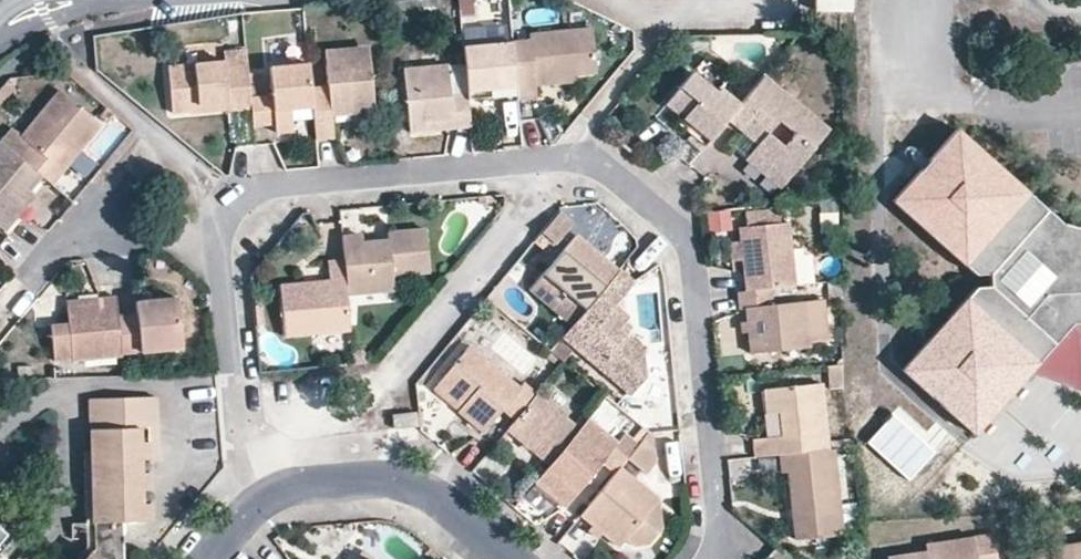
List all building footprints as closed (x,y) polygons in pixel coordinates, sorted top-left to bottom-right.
[(535,95),(533,83),(532,76),(574,71),(597,68),(592,26),(528,33),(528,39),(511,40),(516,85),(516,92),(517,97),(535,95)] [(516,85),(511,40),(461,46),(465,85),(466,91),(474,90),(516,85)] [(332,138),(330,116),(328,105),(349,104),(351,114),(373,111),(366,51),(348,53),(347,46),(324,48),(328,84),(310,86),(311,100),(312,108),(315,141),(332,138)] [(466,91),(465,85),(452,86),(448,55),(402,61),(410,123),(424,121),(423,113),(442,112),(443,119),(469,116),(466,91)] [(252,125),(249,93),(246,63),(226,66),(225,59),(180,65),(186,122),(193,121),(230,118),(232,127),(252,125)] [(311,100),(310,86),(307,61),(270,64),(272,91),(249,93),(252,125),(254,143),(278,140),(279,149),(297,147),(293,110),(293,102),(311,100)] [(701,147),(728,115),(740,101),(720,84),(717,88),(691,67),(666,98),(682,112),(695,122),(690,129),(686,135),(701,147)] [(740,101),(728,115),(758,140),(765,146),(760,153),(788,176),(831,125),(765,70),(740,101)] [(575,78),(574,71),(532,76),(533,83),(575,78)] [(475,97),(516,92),(516,85),(474,90),(475,97)] [(63,168),(56,163),(74,142),(81,147),(102,121),(61,86),(21,131),(7,119),(0,128),(0,140),(39,172),(52,182),(63,168)] [(293,110),(312,108),(311,100),(293,102),(293,110)] [(330,116),(351,114),(349,104),(328,105),(330,116)] [(424,121),(443,119),(442,112),(423,113),(424,121)] [(676,119),(690,129),(695,122),(682,112),(676,119)] [(965,428),(1022,369),(1065,322),(1080,320),(1080,222),(1065,223),(955,122),(889,192),(972,269),(985,268),(986,279),(972,280),(894,364),(965,428)] [(0,140),(0,226),(4,229),(17,215),(10,208),(28,187),(39,172),(0,140)] [(782,182),(788,176),(760,153),(765,146),(758,140),(746,154),(782,182)] [(63,168),(81,147),(74,142),(56,163),(63,168)] [(35,192),(28,187),(10,208),(17,215),(35,192)] [(728,205),(707,208),(709,227),(729,224),(728,205)] [(558,208),(541,229),(554,240),(572,219),(558,208)] [(740,225),(742,238),(745,267),(747,286),(773,284),(796,282),(792,254),(788,219),(740,225)] [(344,278),(346,292),(394,288),(393,274),(429,270),(425,229),(388,232),(389,241),(390,252),(381,253),(380,242),(361,244),(360,236),(341,237),(344,278)] [(607,281),(618,268),(606,257),(602,262),(583,245),(587,241),(576,232),(530,287),(571,322),(584,308),(607,281)] [(732,269),(745,267),(742,238),(729,240),(732,269)] [(389,241),(380,242),(381,253),(390,252),(389,241)] [(606,257),(587,241),(583,245),(602,262),(606,257)] [(808,252),(792,254),(796,282),(812,280),(808,252)] [(634,280),(618,268),(607,281),(621,295),(634,280)] [(842,277),(828,278),(830,296),(843,295),(842,277)] [(350,331),(346,292),(344,278),(281,285),(287,337),(350,331)] [(607,281),(584,308),(571,322),(560,335),(630,394),(647,374),(641,339),(627,328),(620,322),(624,316),(628,311),(617,300),(621,295),(607,281)] [(773,284),(747,286),(737,287),(739,306),(745,305),(746,319),(747,328),(749,351),(812,345),(812,337),(826,336),(823,299),(775,303),(773,284)] [(142,293),(143,302),(155,300),(154,292),(142,293)] [(122,356),(118,317),(115,294),(96,297),(97,303),(64,308),(66,321),(49,324),(54,365),(72,363),(72,364),(122,358),(122,356)] [(63,301),(64,308),(97,303),(96,297),(63,301)] [(118,317),(122,356),(186,348),(178,297),(155,300),(143,302),(137,303),(138,314),(118,317)] [(632,322),(624,316),(620,322),(627,328),(632,322)] [(1022,369),(1073,386),(1080,383),(1080,320),(1065,322),(1022,369)] [(515,416),(537,390),(525,380),(521,384),(470,344),(441,380),(464,400),(460,405),(458,408),(484,429),(503,406),(515,416)] [(352,350),(353,363),(366,362),(365,352),(360,349),(352,350)] [(843,362),(830,362),(831,385),(844,385),(843,362)] [(756,453),(779,451),(828,446),(821,378),(775,384),(778,408),(780,432),(754,434),(756,453)] [(436,385),(460,405),(464,400),(441,380),(436,385)] [(763,409),(778,408),(775,384),(761,385),(763,409)] [(537,390),(515,416),(506,427),(549,462),(580,425),(537,390)] [(615,401),(626,410),(632,404),(620,395),(615,401)] [(86,558),(123,558),(123,521),(151,520),(149,459),(158,458),(157,396),(91,397),(92,458),(86,458),(87,516),(88,522),(94,522),(95,548),(86,558)] [(603,397),(589,414),(608,429),(621,412),(603,397)] [(393,426),(413,425),(412,412),(392,414),(393,426)] [(615,468),(637,442),(638,440),(625,430),(619,438),(608,429),(589,414),(580,425),(549,462),(535,479),(566,504),(604,460),(615,468)] [(937,453),(894,415),(868,444),(911,482),(937,453)] [(637,442),(656,458),(654,428),(648,429),(638,440),(637,442)] [(656,458),(637,442),(615,468),(581,510),(620,542),(622,540),(630,547),(648,545),(661,528),(644,514),(660,494),(634,474),(641,466),(646,471),(656,458)] [(828,446),(779,451),(781,470),(789,470),(796,537),(843,534),(834,445),(828,446)] [(890,501),(907,503),(909,481),(892,480),(890,501)] [(661,528),(660,494),(644,514),(661,528)] [(1,555),(13,539),(0,528),(0,554),(1,555)] [(992,535),(925,542),(926,549),(889,555),(890,558),(996,558),(992,535)] [(1030,551),(1031,558),(1080,558),(1080,545),(1030,551)]
